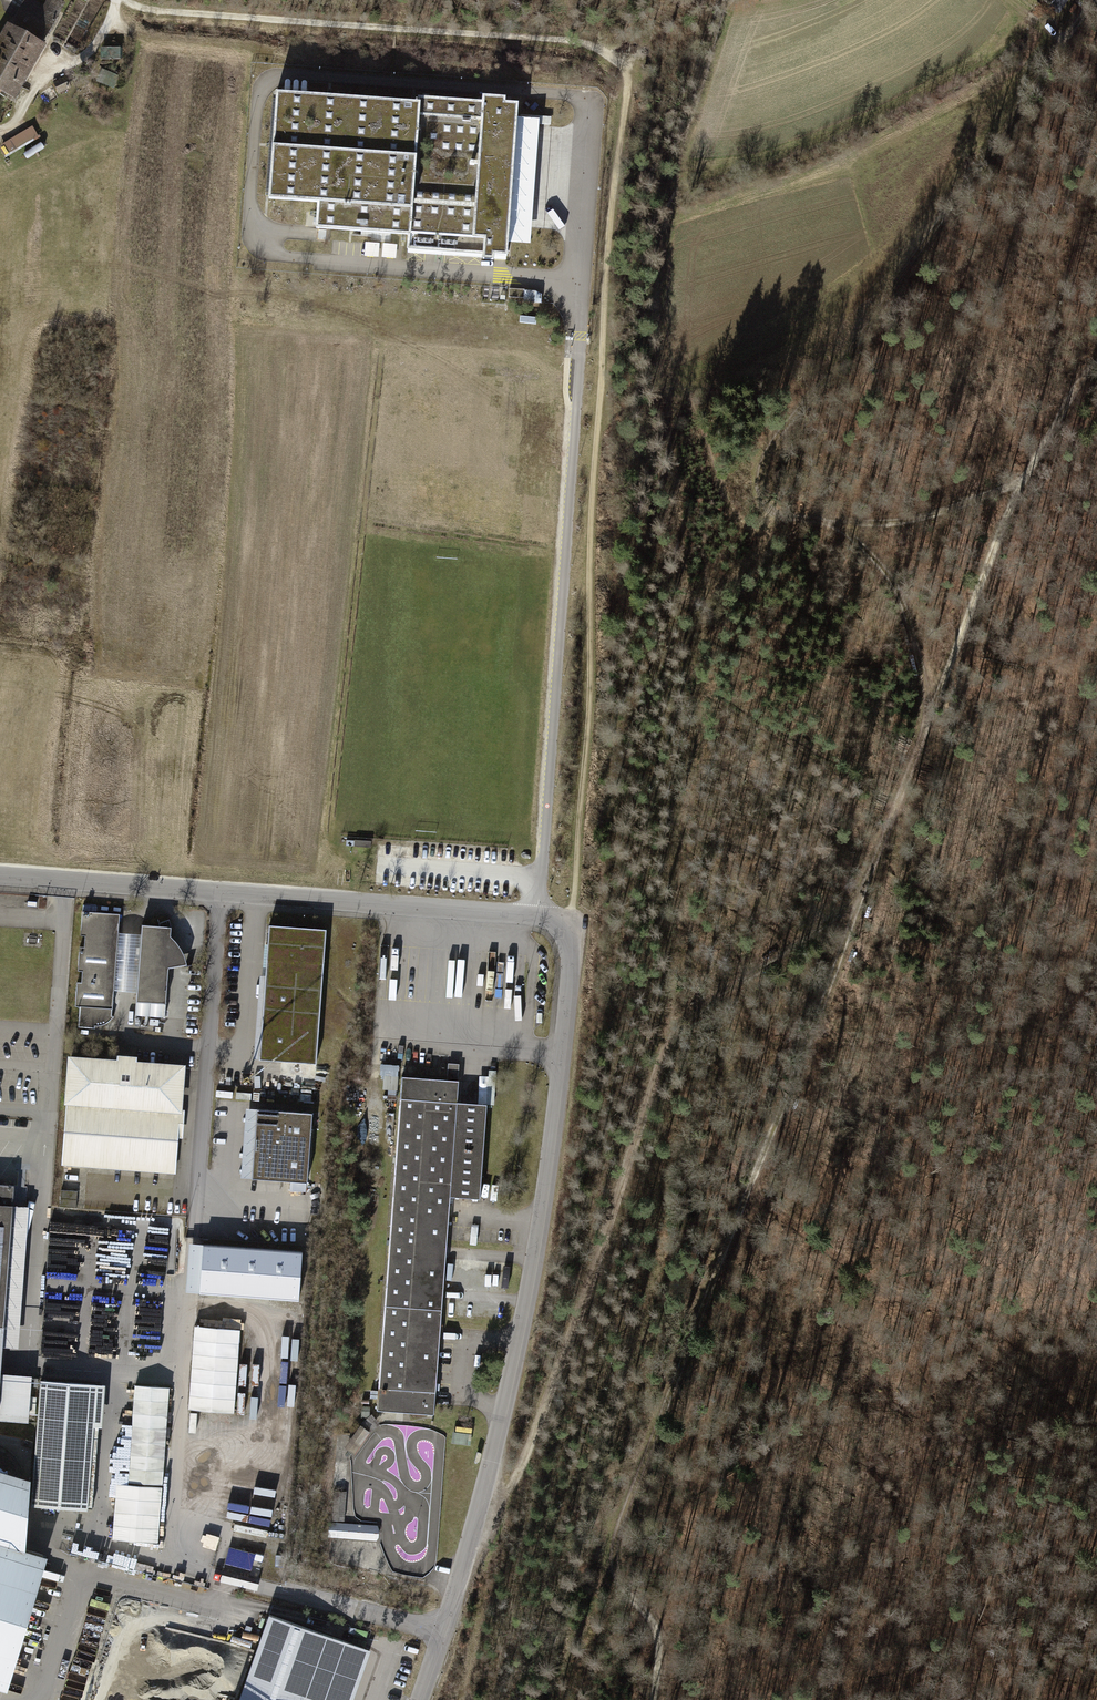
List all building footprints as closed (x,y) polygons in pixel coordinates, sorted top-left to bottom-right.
[(4,28),(37,45),(60,1),(57,0),(44,0),(40,7),(26,0),(18,0),(4,28)] [(1064,13),(1070,0),(1054,0),(1051,6),(1064,13)] [(0,25),(0,97),(8,101),(37,45),(4,28),(0,25)] [(49,51),(58,61),(63,57),(54,47),(49,51)] [(117,76),(101,69),(96,82),(112,88),(117,76)] [(50,83),(57,95),(69,89),(62,76),(50,83)] [(502,110),(262,93),(254,202),(308,206),(306,231),(403,237),(402,252),(491,259),(502,110)] [(0,143),(0,151),(3,155),(35,136),(29,126),(0,143)] [(523,291),(505,291),(505,299),(523,299),(523,291)] [(118,916),(80,913),(72,1006),(110,1009),(118,916)] [(164,928),(137,926),(130,1000),(159,1003),(162,969),(179,965),(176,952),(170,943),(164,936),(164,928)] [(321,931),(263,927),(253,1058),(311,1063),(321,931)] [(182,1064),(63,1055),(55,1164),(174,1173),(182,1064)] [(453,1083),(397,1078),(371,1411),(429,1415),(446,1196),(475,1198),(482,1105),(452,1102),(453,1083)] [(313,1113),(249,1108),(244,1181),(308,1186),(313,1113)] [(63,1191),(62,1208),(78,1209),(79,1191),(63,1191)] [(188,1300),(302,1306),(305,1251),(190,1246),(188,1300)] [(235,1329),(190,1326),(184,1408),(228,1411),(235,1329)] [(102,1386),(43,1381),(32,1506),(91,1511),(102,1386)] [(165,1387),(132,1385),(126,1481),(159,1483),(165,1387)] [(455,1440),(472,1441),(473,1425),(456,1424),(455,1440)] [(8,1691),(47,1557),(23,1550),(30,1480),(0,1470),(0,1688),(8,1691)] [(159,1487),(114,1484),(110,1537),(155,1540),(159,1487)] [(378,1526),(330,1523),(329,1538),(377,1541),(378,1526)] [(234,1699),(348,1699),(365,1649),(264,1614),(234,1699)]
